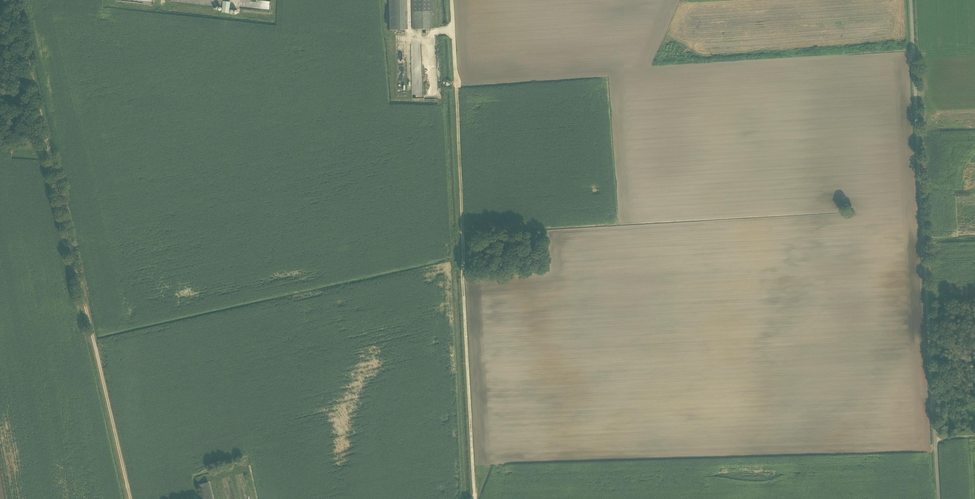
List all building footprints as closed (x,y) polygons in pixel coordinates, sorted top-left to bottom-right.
[(389,30),(408,29),(407,0),(389,0),(389,30)] [(413,29),(432,29),(432,11),(432,0),(412,0),(413,29)] [(230,2),(223,2),(221,13),(229,14),(230,2)] [(209,481),(200,484),(204,498),(213,498),(209,481)]
